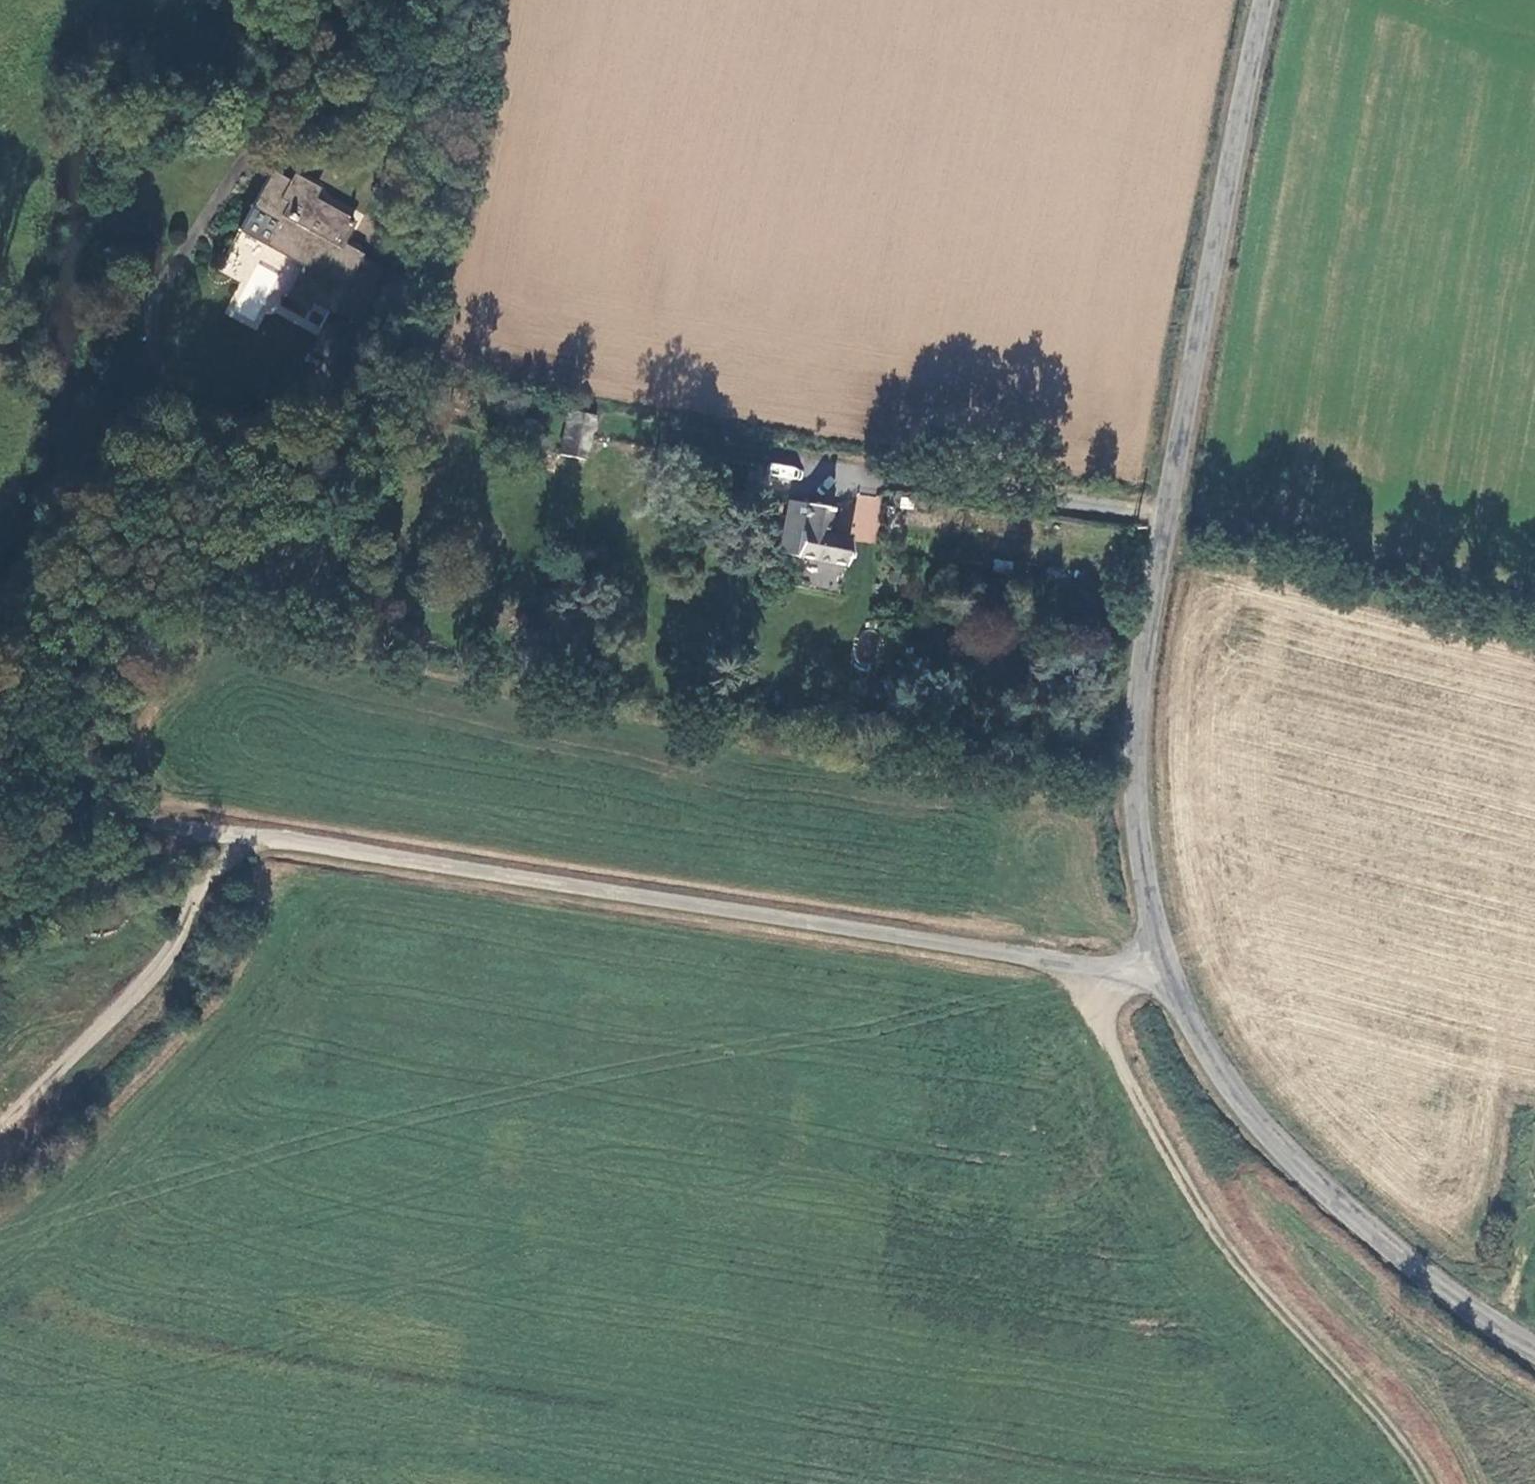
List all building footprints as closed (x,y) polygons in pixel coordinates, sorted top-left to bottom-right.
[(333,312),(355,324),(382,274),(360,262),(361,260),(341,250),(353,226),(311,204),(316,194),(292,181),(288,188),(267,177),(237,234),(291,262),(295,255),(309,262),(288,302),(308,313),(312,305),(332,315),(333,312)] [(584,482),(593,441),(568,435),(559,477),(584,482)] [(772,463),(770,474),(798,480),(800,469),(772,463)] [(875,543),(880,496),(855,494),(851,541),(875,543)] [(793,560),(841,569),(847,541),(827,537),(831,516),(802,510),(793,560)]
